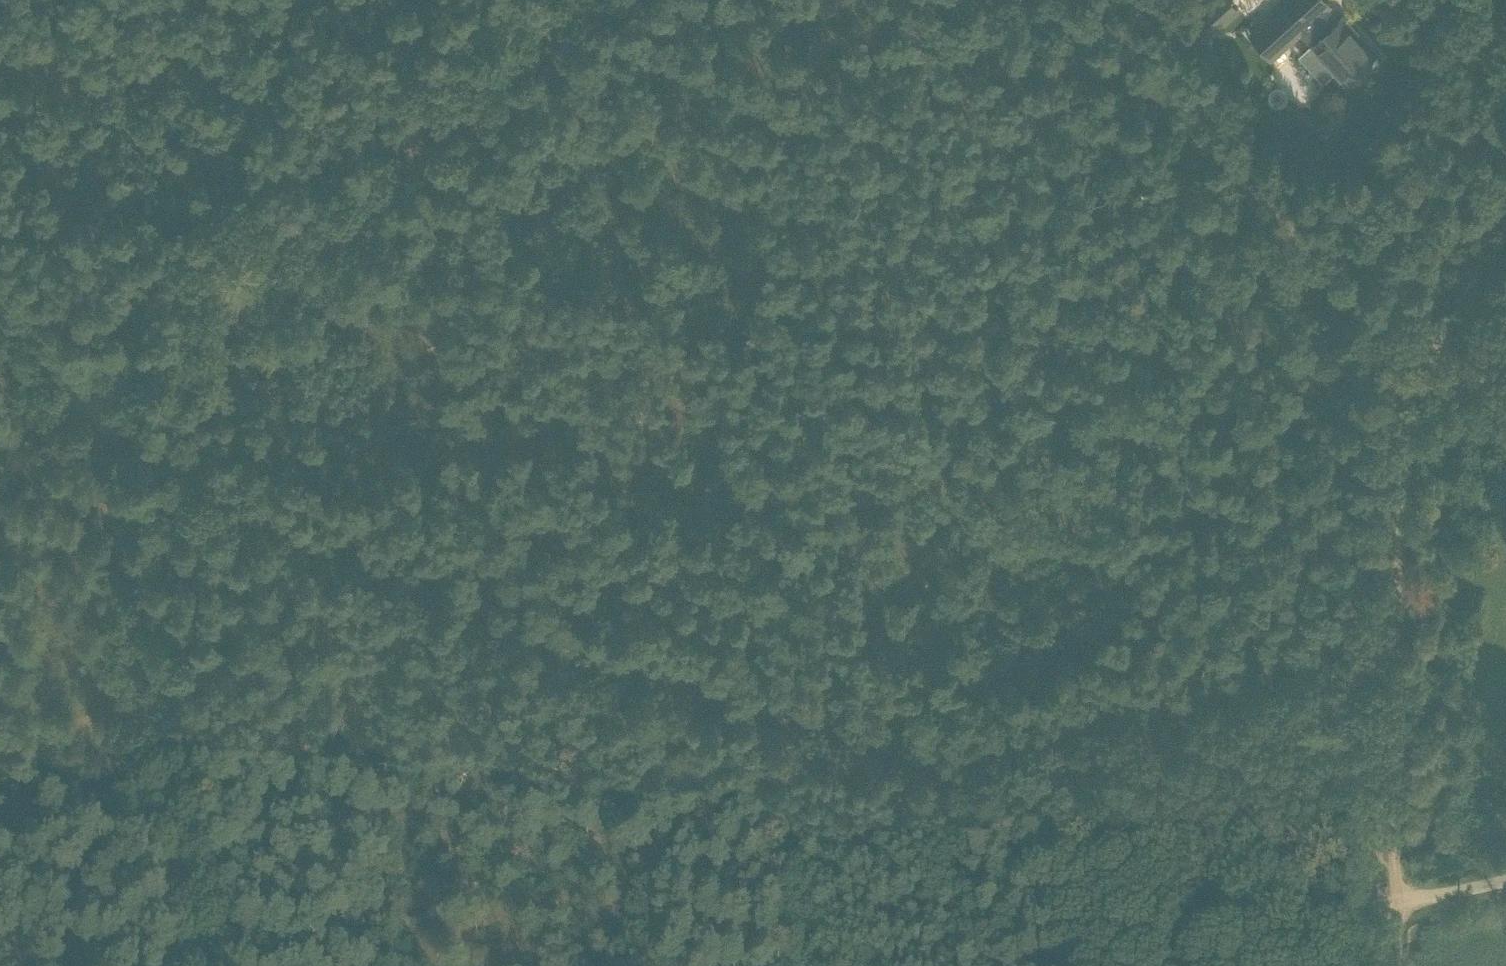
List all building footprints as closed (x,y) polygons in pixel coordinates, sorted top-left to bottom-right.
[(1248,35),(1271,60),(1302,32),(1337,71),(1335,72),(1349,88),(1358,79),(1357,78),(1379,58),(1377,55),(1375,57),(1366,46),(1364,48),(1352,35),(1356,32),(1343,17),(1331,27),(1319,14),(1326,9),(1318,0),(1287,0),(1248,35)]
